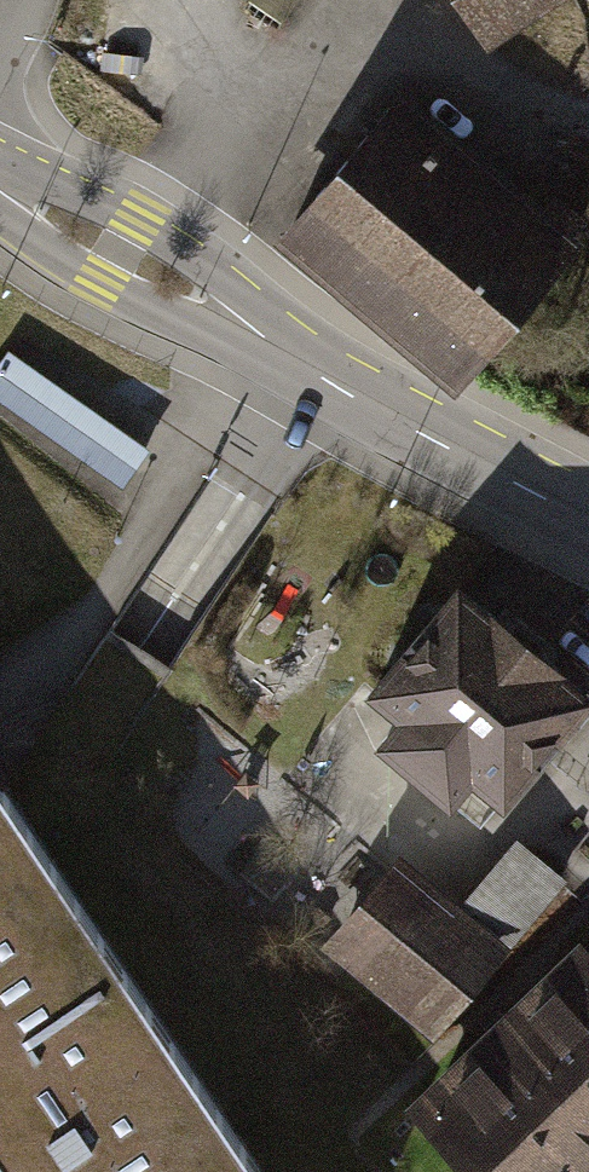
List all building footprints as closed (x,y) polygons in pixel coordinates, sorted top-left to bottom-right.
[(286,20),(300,0),(257,0),(286,20)] [(566,0),(465,0),(495,46),(566,0)] [(583,242),(402,90),(289,223),(470,375),(583,242)] [(0,360),(0,401),(123,487),(149,450),(7,350),(0,360)] [(458,569),(365,681),(396,707),(374,734),(451,797),(472,772),(503,798),(575,712),(588,695),(588,679),(458,569)] [(83,921),(0,799),(0,977),(83,921)] [(461,898),(399,846),(385,863),(320,940),(353,968),(433,1034),(567,875),(517,832),(461,898)] [(9,1171),(81,1171),(199,1093),(83,921),(0,977),(0,1159),(9,1171)] [(479,1171),(588,1171),(588,947),(579,937),(409,1100),(479,1171)] [(199,1093),(81,1171),(253,1171),(199,1093)]
